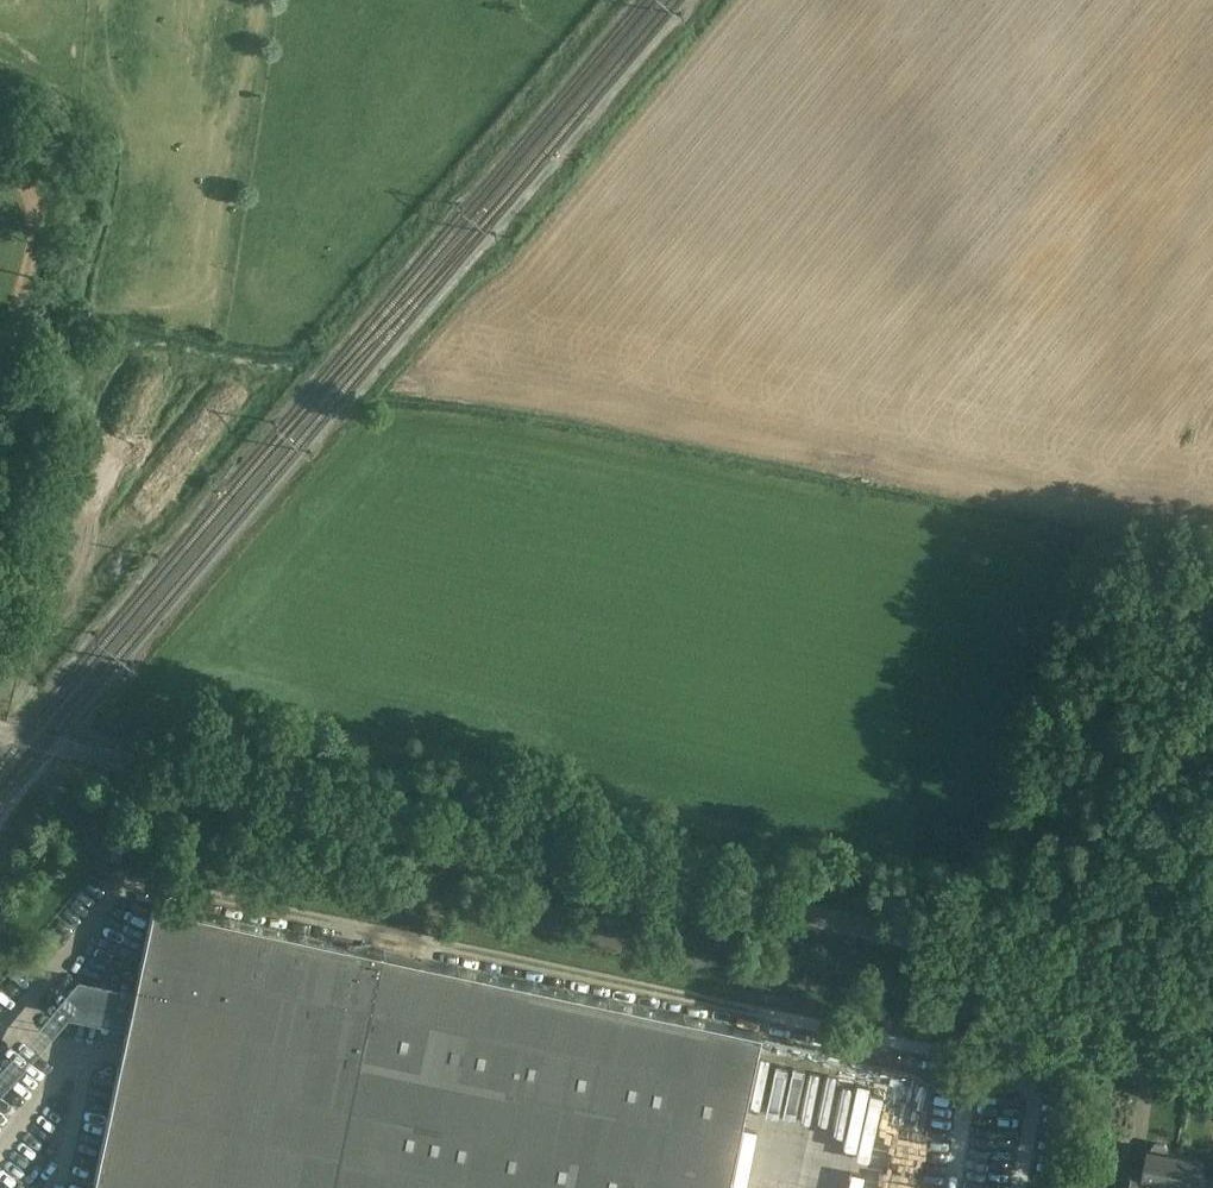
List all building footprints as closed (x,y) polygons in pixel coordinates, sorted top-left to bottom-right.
[(760,1031),(154,902),(93,1187),(727,1187),(760,1031)] [(1123,1187),(1171,1187),(1177,1154),(1168,1152),(1169,1148),(1166,1144),(1157,1142),(1153,1145),(1153,1149),(1150,1149),(1146,1170),(1127,1166),(1123,1187)] [(1212,1180),(1212,1177),(1202,1175),(1205,1159),(1177,1154),(1171,1187),(1212,1187),(1212,1180)]
